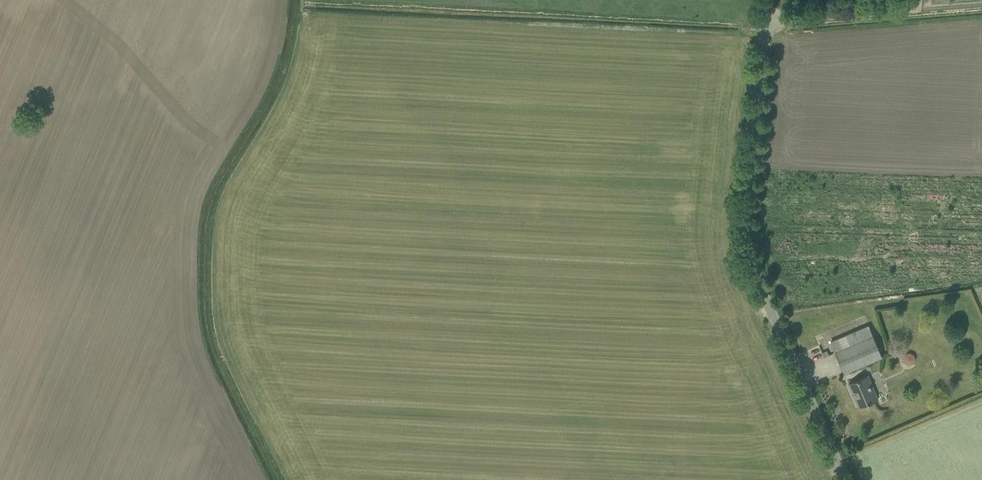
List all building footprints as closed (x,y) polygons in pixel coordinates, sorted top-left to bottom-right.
[(830,341),(844,373),(881,357),(868,325),(830,341)] [(848,384),(858,407),(878,399),(868,375),(848,384)]
